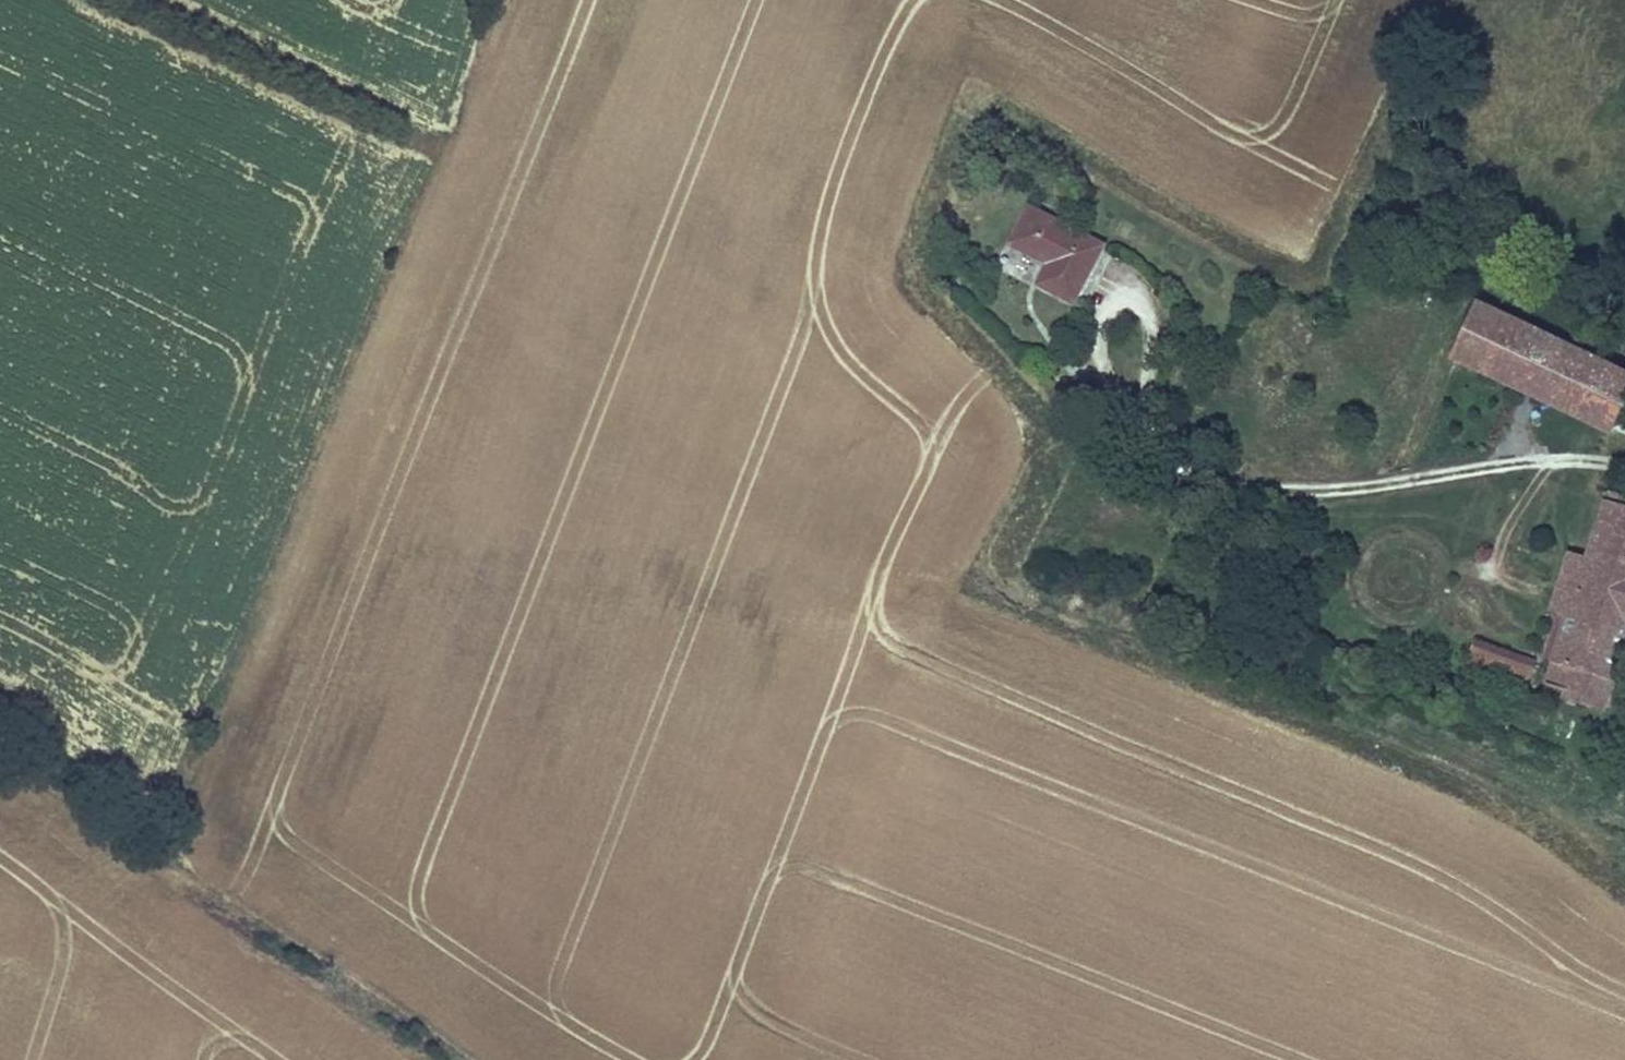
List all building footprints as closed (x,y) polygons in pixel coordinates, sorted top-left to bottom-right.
[(1098,237),(1024,198),(1008,231),(1047,252),(1035,275),(1069,293),(1098,237)] [(1479,296),(1454,348),(1604,421),(1624,379),(1624,368),(1479,296)] [(1624,504),(1624,473),(1623,472),(1614,501),(1624,504)] [(1624,604),(1624,504),(1614,501),(1582,491),(1565,545),(1550,540),(1530,603),(1541,607),(1520,674),(1595,698),(1624,604)]
